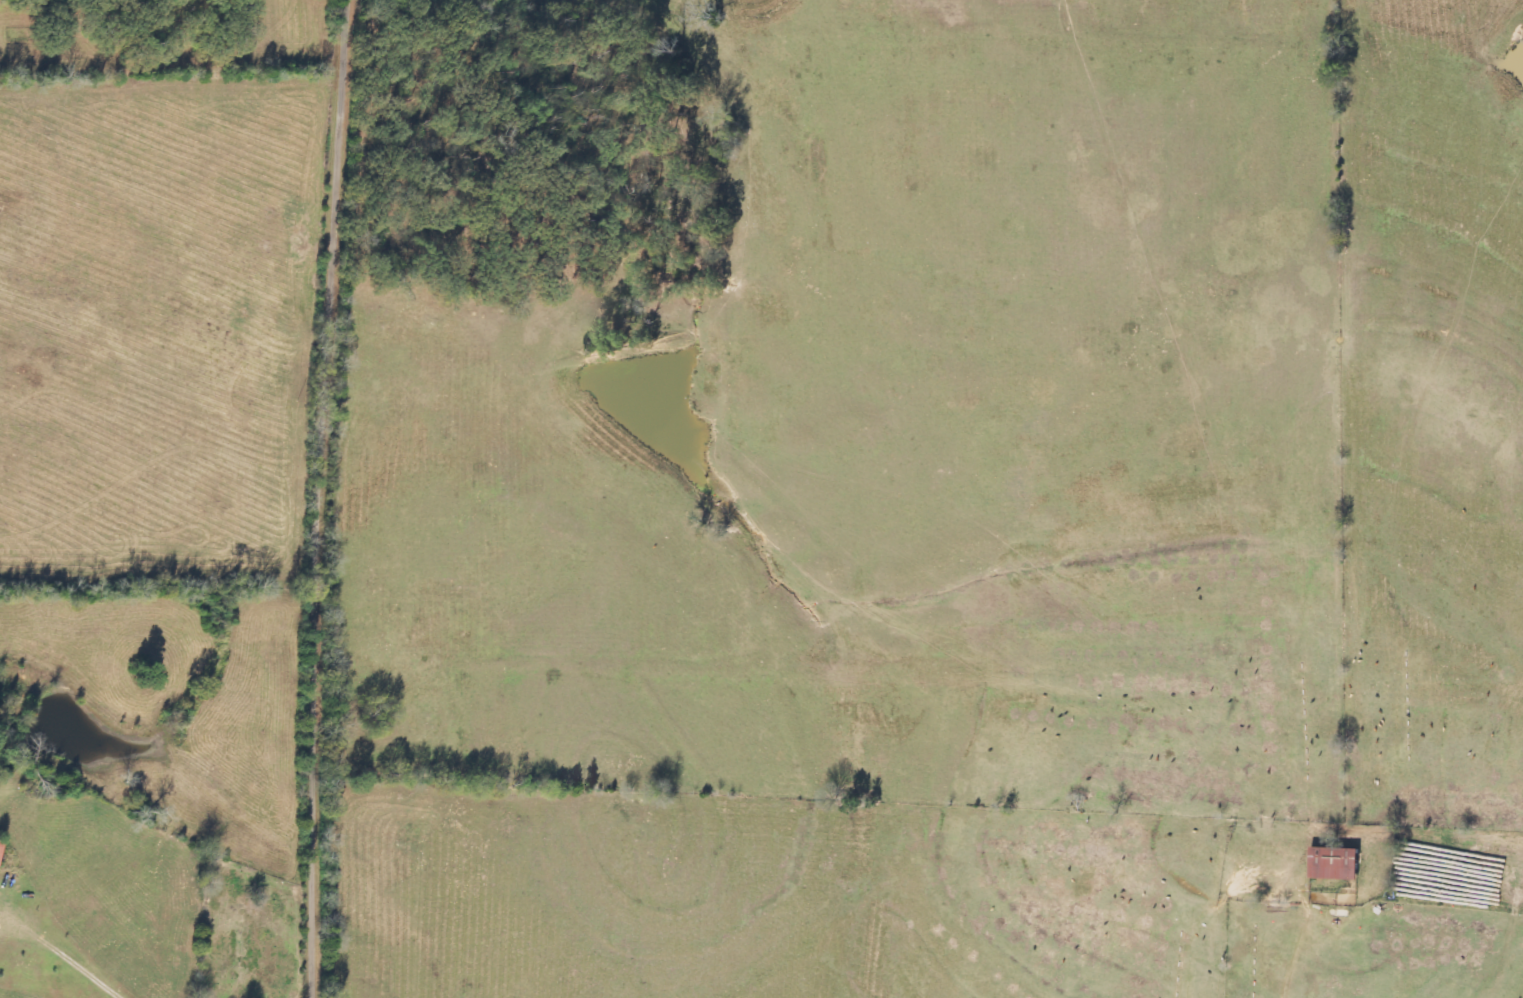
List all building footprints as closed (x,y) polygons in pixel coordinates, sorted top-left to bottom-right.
[(1359,849),(1311,848),(1310,879),(1358,880),(1359,849)]
